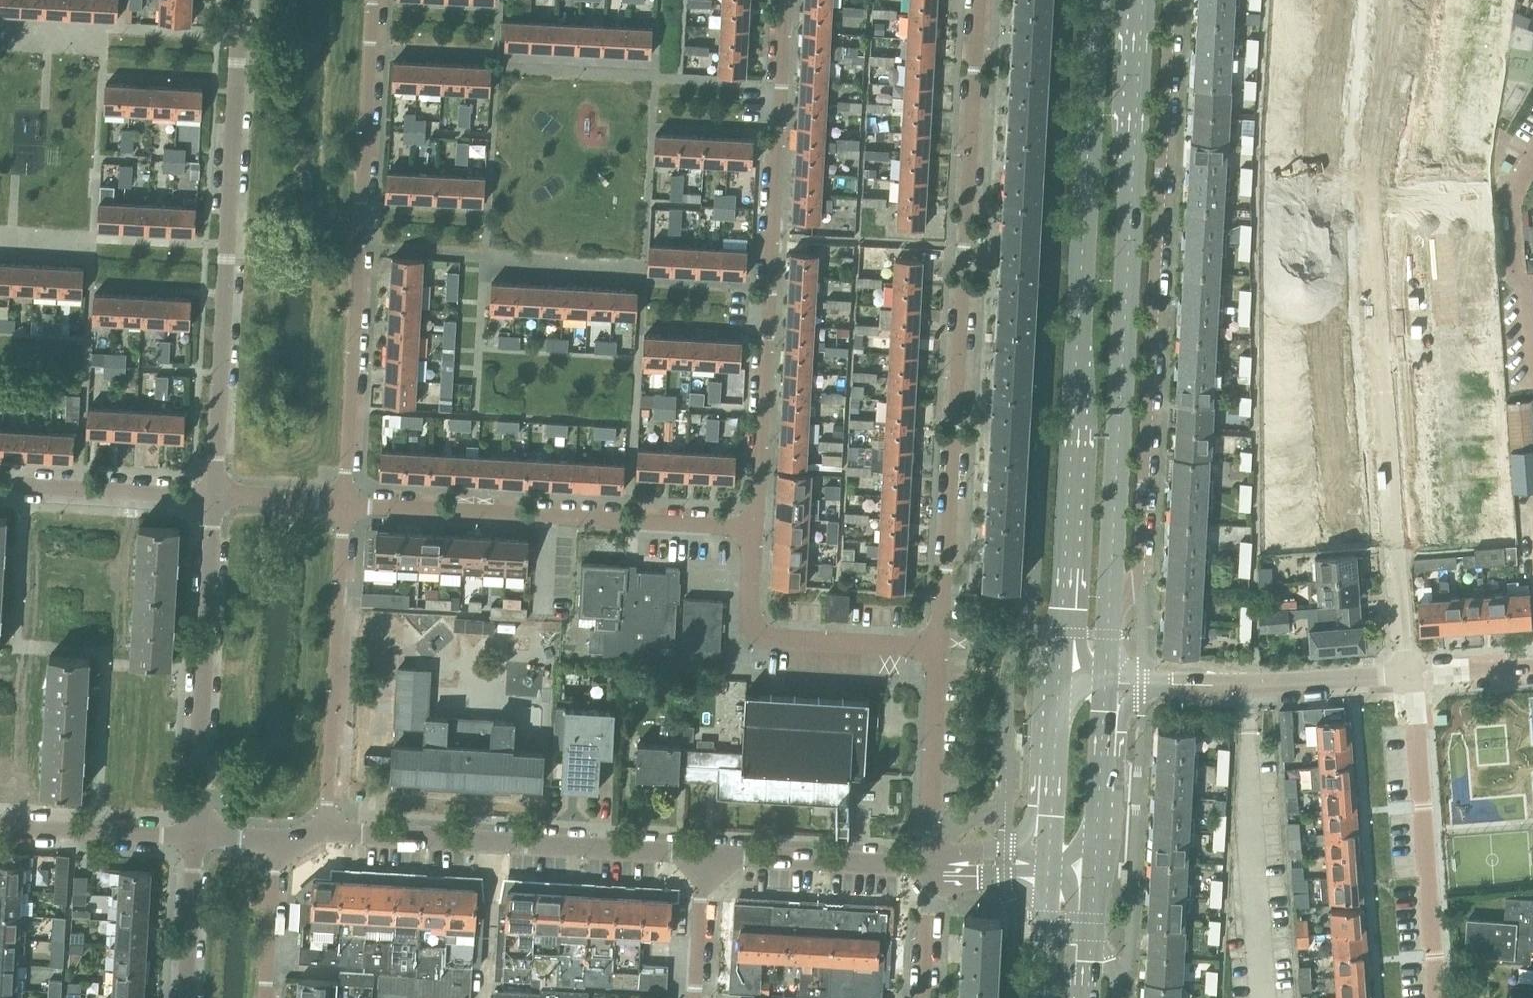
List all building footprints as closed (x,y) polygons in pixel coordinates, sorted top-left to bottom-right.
[(22,13),(23,0),(0,0),(0,12),(22,13)] [(46,15),(47,0),(23,0),(22,13),(46,15)] [(71,16),(72,0),(47,0),(46,15),(71,16)] [(95,17),(96,0),(72,0),(71,16),(95,17)] [(95,17),(119,18),(120,0),(96,0),(95,17)] [(131,8),(143,9),(144,0),(132,0),(131,8)] [(161,20),(192,22),(193,0),(162,0),(161,20)] [(805,7),(832,9),(833,0),(806,0),(805,7)] [(910,13),(937,14),(938,0),(910,0),(910,13)] [(1016,7),(1051,9),(1052,0),(1016,0),(1016,7)] [(1198,20),(1234,22),(1235,0),(1200,0),(1198,20)] [(1272,11),(1280,12),(1280,0),(1272,0),(1272,11)] [(1434,17),(1472,24),(1476,3),(1454,0),(1437,0),(1434,17)] [(723,4),(722,27),(749,28),(750,5),(723,4)] [(843,14),(856,15),(856,6),(844,6),(843,14)] [(856,6),(856,15),(868,16),(868,7),(856,6)] [(805,7),(804,30),(831,32),(832,9),(805,7)] [(873,16),(885,17),(886,8),(874,7),(873,16)] [(1016,7),(1012,71),(1048,73),(1051,9),(1016,7)] [(886,8),(885,17),(897,18),(897,9),(886,8)] [(1514,21),(1527,26),(1531,17),(1516,11),(1514,21)] [(910,13),(908,36),(936,37),(937,14),(910,13)] [(1500,16),(1498,28),(1506,29),(1508,17),(1500,16)] [(1434,17),(1430,37),(1469,44),(1472,24),(1434,17)] [(506,46),(530,47),(532,20),(508,19),(506,46)] [(530,47),(554,49),(556,22),(532,20),(530,47)] [(1196,58),(1195,85),(1232,87),(1232,86),(1231,86),(1234,22),(1198,20),(1197,47),(1194,47),(1193,57),(1196,58)] [(554,49),(578,50),(580,23),(556,22),(554,49)] [(578,50),(603,51),(605,24),(580,23),(578,50)] [(876,23),(876,33),(885,33),(885,23),(876,23)] [(603,51),(627,53),(629,26),(605,24),(603,51)] [(629,26),(627,53),(652,54),(654,27),(629,26)] [(722,27),(721,49),(748,51),(749,28),(722,27)] [(1271,28),(1270,40),(1278,40),(1279,28),(1271,28)] [(1498,28),(1496,40),(1504,41),(1506,29),(1498,28)] [(804,30),(803,54),(830,55),(842,56),(842,52),(842,43),(831,42),(831,32),(804,30)] [(908,36),(907,60),(934,62),(936,37),(908,36)] [(1430,37),(1427,58),(1466,64),(1469,44),(1430,37)] [(1249,38),(1248,47),(1259,47),(1259,39),(1249,38)] [(1270,40),(1269,52),(1277,52),(1278,40),(1270,40)] [(685,53),(697,53),(697,45),(685,44),(685,53)] [(697,45),(697,53),(709,54),(710,45),(697,45)] [(1248,47),(1248,55),(1258,56),(1259,47),(1248,47)] [(748,51),(721,49),(720,74),(746,75),(748,51)] [(841,61),(853,62),(854,53),(842,52),(842,56),(841,61)] [(854,53),(853,62),(865,62),(866,54),(854,53)] [(803,54),(802,77),(828,79),(830,55),(803,54)] [(871,62),(883,63),(884,55),(871,54),(871,62)] [(884,55),(883,63),(895,64),(896,55),(884,55)] [(1248,55),(1247,64),(1258,64),(1258,56),(1248,55)] [(1494,56),(1492,68),(1500,69),(1502,57),(1494,56)] [(1427,58),(1424,78),(1462,84),(1466,64),(1427,58)] [(393,87),(418,88),(419,61),(395,60),(393,87)] [(907,60),(906,84),(933,85),(934,62),(907,60)] [(418,88),(442,90),(444,63),(419,61),(418,88)] [(442,90),(466,91),(468,64),(444,63),(442,90)] [(1309,63),(1308,83),(1347,85),(1348,65),(1309,63)] [(468,64),(466,91),(491,92),(493,65),(468,64)] [(1492,68),(1490,80),(1498,81),(1500,69),(1492,68)] [(1268,69),(1268,81),(1276,81),(1276,69),(1268,69)] [(1012,71),(1009,134),(1044,136),(1048,73),(1012,71)] [(802,77),(800,101),(827,102),(828,79),(802,77)] [(1424,78),(1420,98),(1459,104),(1462,84),(1424,78)] [(1246,79),(1246,88),(1256,88),(1257,80),(1246,79)] [(1268,81),(1267,93),(1275,93),(1276,81),(1268,81)] [(106,109),(131,111),(132,83),(108,82),(106,109)] [(131,111),(155,112),(156,85),(132,83),(131,111)] [(895,97),(894,107),(932,109),(933,85),(906,84),(905,98),(895,97)] [(155,112),(178,114),(180,87),(156,85),(155,112)] [(1192,139),(1192,140),(1229,142),(1231,112),(1232,87),(1195,85),(1195,86),(1196,86),(1193,139),(1192,139)] [(180,87),(178,114),(202,115),(204,88),(180,87)] [(1246,88),(1245,96),(1256,97),(1256,88),(1246,88)] [(1487,96),(1485,108),(1493,110),(1495,98),(1487,96)] [(1420,98),(1417,118),(1456,124),(1459,104),(1420,98)] [(839,108),(850,109),(851,100),(839,99),(839,108)] [(851,100),(850,109),(862,109),(863,101),(851,100)] [(800,101),(799,124),(826,126),(827,102),(800,101)] [(868,110),(880,111),(881,102),(868,101),(868,110)] [(460,102),(459,113),(471,114),(472,103),(460,102)] [(881,102),(880,111),(893,111),(893,102),(881,102)] [(904,118),(903,131),(930,132),(932,109),(894,107),(894,117),(904,118)] [(1485,108),(1483,120),(1491,122),(1493,110),(1485,108)] [(1266,109),(1265,121),(1273,122),(1274,110),(1266,109)] [(406,111),(405,129),(415,130),(416,118),(417,111),(406,111)] [(471,114),(459,113),(458,124),(471,125),(471,114)] [(416,118),(415,130),(426,130),(427,119),(416,118)] [(1417,118),(1414,138),(1452,144),(1456,124),(1417,118)] [(1265,121),(1264,133),(1273,134),(1273,122),(1265,121)] [(799,124),(798,147),(825,149),(835,149),(835,139),(825,139),(826,126),(799,124)] [(123,128),(123,138),(135,139),(136,128),(123,128)] [(404,142),(415,143),(415,130),(405,129),(404,142)] [(415,130),(415,143),(426,143),(426,130),(415,130)] [(903,131),(902,155),(929,156),(930,132),(903,131)] [(654,160),(679,161),(680,134),(656,133),(654,160)] [(679,161),(703,162),(705,136),(680,134),(679,161)] [(1009,134),(1005,198),(1040,200),(1044,136),(1009,134)] [(1243,134),(1243,142),(1253,143),(1254,134),(1243,134)] [(703,162),(727,164),(729,137),(705,136),(703,162)] [(729,137),(727,164),(753,165),(755,139),(729,137)] [(1480,137),(1478,149),(1486,150),(1488,138),(1480,137)] [(135,139),(123,138),(122,149),(134,150),(135,139)] [(1414,138),(1410,159),(1449,166),(1452,144),(1414,138)] [(458,140),(457,151),(470,152),(470,141),(458,140)] [(1190,178),(1188,205),(1224,207),(1228,143),(1229,143),(1229,142),(1192,140),(1190,167),(1187,167),(1187,177),(1190,178)] [(1243,142),(1242,151),(1253,151),(1253,143),(1243,142)] [(836,155),(848,156),(848,147),(836,146),(836,155)] [(165,147),(165,159),(176,160),(176,148),(165,147)] [(798,147),(796,171),(823,173),(825,149),(798,147)] [(848,147),(848,156),(860,157),(861,148),(848,147)] [(176,148),(176,160),(187,160),(187,148),(176,148)] [(865,157),(878,158),(879,149),(866,148),(865,157)] [(879,149),(878,158),(890,159),(891,150),(879,149)] [(1478,149),(1476,160),(1484,162),(1486,150),(1478,149)] [(470,152),(457,151),(456,162),(469,163),(470,152)] [(902,155),(901,178),(928,179),(929,156),(902,155)] [(164,171),(175,172),(176,160),(165,159),(164,171)] [(176,160),(175,172),(186,172),(187,160),(176,160)] [(1343,160),(1304,160),(1304,181),(1343,181),(1343,160)] [(193,161),(191,178),(199,179),(201,162),(193,161)] [(121,163),(121,174),(133,175),(134,164),(121,163)] [(1242,166),(1242,175),(1252,175),(1253,167),(1242,166)] [(1271,169),(1263,169),(1263,181),(1271,181),(1271,169)] [(387,198),(412,199),(413,172),(388,171),(387,198)] [(796,171),(795,195),(822,196),(823,173),(796,171)] [(412,199),(436,200),(438,173),(413,172),(412,199)] [(672,172),(671,187),(683,188),(684,172),(679,172),(672,172)] [(436,200),(460,201),(462,175),(438,173),(436,200)] [(133,175),(121,174),(120,185),(132,186),(133,175)] [(462,175),(460,201),(485,203),(486,176),(462,175)] [(1242,175),(1241,183),(1252,184),(1252,175),(1242,175)] [(901,178),(899,202),(926,203),(928,179),(901,178)] [(1271,181),(1263,181),(1263,193),(1271,193),(1271,181)] [(1343,181),(1304,181),(1304,202),(1343,202),(1343,181)] [(1241,183),(1241,193),(1251,193),(1252,184),(1241,183)] [(99,228),(124,229),(125,202),(116,201),(117,185),(102,184),(101,200),(99,228)] [(1447,184),(1408,184),(1408,205),(1447,205),(1447,184)] [(671,187),(671,198),(701,200),(702,192),(683,191),(683,188),(671,187)] [(715,193),(714,205),(725,205),(726,194),(715,193)] [(1485,193),(1477,193),(1478,205),(1486,205),(1485,193)] [(726,194),(725,205),(736,206),(737,194),(726,194)] [(822,196),(795,195),(794,220),(821,221),(821,208),(834,209),(835,203),(845,203),(846,194),(834,194),(834,197),(822,196)] [(858,195),(846,194),(845,203),(857,204),(858,195)] [(864,195),(863,204),(875,205),(876,196),(864,195)] [(888,197),(876,196),(875,205),(877,205),(888,206),(888,197)] [(742,197),(741,205),(751,205),(751,197),(742,197)] [(1005,198),(1002,262),(1037,264),(1040,200),(1005,198)] [(173,205),(171,232),(196,233),(198,206),(198,200),(185,199),(185,205),(173,205)] [(124,229),(148,231),(150,203),(125,202),(124,229)] [(926,203),(899,202),(898,226),(925,227),(926,203)] [(1343,202),(1304,202),(1304,222),(1343,222),(1343,202)] [(148,231),(171,232),(173,205),(150,203),(148,231)] [(713,217),(724,218),(725,205),(714,205),(713,217)] [(725,205),(724,218),(736,218),(736,206),(725,205)] [(1186,243),(1185,270),(1220,272),(1224,207),(1188,205),(1187,233),(1183,232),(1183,243),(1186,243)] [(1447,205),(1408,205),(1408,226),(1447,226),(1447,205)] [(1486,205),(1478,205),(1479,217),(1487,217),(1486,205)] [(670,207),(669,221),(682,222),(683,208),(670,207)] [(1271,210),(1263,210),(1263,222),(1271,222),(1271,210)] [(682,222),(669,221),(669,233),(681,233),(682,222)] [(1271,222),(1263,222),(1263,234),(1271,234),(1271,222)] [(1343,222),(1304,222),(1304,242),(1343,243),(1343,222)] [(1231,227),(1230,240),(1240,240),(1240,232),(1251,233),(1252,224),(1241,224),(1231,227)] [(1523,225),(1524,238),(1532,237),(1532,224),(1523,225)] [(1447,226),(1408,226),(1408,246),(1447,246),(1447,226)] [(1240,240),(1240,241),(1251,241),(1251,233),(1240,232),(1240,240)] [(1488,233),(1480,234),(1481,246),(1489,245),(1488,233)] [(1240,241),(1240,249),(1250,250),(1251,241),(1240,241)] [(1343,243),(1304,242),(1304,263),(1343,263),(1343,243)] [(648,270),(673,272),(675,245),(650,243),(648,270)] [(673,272),(697,273),(699,246),(675,245),(673,272)] [(1489,245),(1481,246),(1482,258),(1490,258),(1489,245)] [(697,273),(721,274),(723,248),(699,246),(697,273)] [(1447,246),(1408,246),(1408,266),(1447,267),(1447,246)] [(723,248),(721,274),(747,276),(748,249),(723,248)] [(1240,249),(1239,258),(1250,258),(1250,250),(1240,249)] [(1271,251),(1263,251),(1263,263),(1271,263),(1271,251)] [(792,252),(791,276),(818,278),(819,253),(792,252)] [(842,264),(854,265),(854,255),(842,255),(842,264)] [(393,256),(392,282),(423,283),(424,258),(393,256)] [(885,281),(895,282),(922,283),(923,259),(896,257),(896,272),(886,271),(885,281)] [(11,290),(13,263),(0,262),(0,289),(11,290)] [(1002,262),(998,326),(1033,328),(1037,264),(1002,262)] [(11,290),(35,292),(37,264),(13,263),(11,290)] [(1271,263),(1263,263),(1263,275),(1271,275),(1271,263)] [(1343,263),(1304,263),(1304,283),(1343,283),(1343,263)] [(35,292),(59,293),(61,266),(37,264),(35,292)] [(61,266),(59,293),(83,295),(85,267),(61,266)] [(1447,267),(1408,266),(1407,287),(1447,287),(1447,267)] [(1183,308),(1181,336),(1217,338),(1220,272),(1185,270),(1183,298),(1180,298),(1179,308),(1183,308)] [(448,271),(448,285),(460,285),(460,272),(448,271)] [(1491,274),(1483,275),(1484,287),(1492,286),(1491,274)] [(791,276),(789,300),(816,302),(818,278),(791,276)] [(858,285),(870,285),(870,276),(865,276),(859,276),(858,285)] [(870,276),(870,285),(882,286),(883,277),(870,276)] [(392,282),(391,305),(421,307),(423,283),(392,282)] [(491,309),(516,310),(517,283),(493,282),(491,309)] [(895,282),(894,305),(921,307),(922,283),(895,282)] [(516,310),(540,312),(542,284),(517,283),(516,310)] [(1343,283),(1304,283),(1304,304),(1343,304),(1343,283)] [(540,312),(564,313),(566,286),(542,284),(540,312)] [(460,285),(448,285),(447,298),(459,299),(460,285)] [(564,313),(588,314),(590,287),(566,286),(564,313)] [(1492,286),(1484,287),(1485,299),(1493,298),(1492,286)] [(588,314),(612,315),(613,288),(590,287),(588,314)] [(1447,287),(1407,287),(1407,308),(1447,308),(1447,287)] [(613,288),(612,315),(637,317),(639,290),(613,288)] [(1241,289),(1240,297),(1251,298),(1251,289),(1241,289)] [(1271,291),(1263,291),(1263,304),(1271,304),(1271,291)] [(118,321),(120,294),(95,293),(93,328),(105,328),(106,320),(118,321)] [(144,295),(120,294),(118,321),(142,322),(144,295)] [(168,297),(144,295),(142,322),(166,324),(168,297)] [(192,298),(168,297),(166,324),(191,325),(192,298)] [(1240,305),(1240,306),(1251,306),(1251,298),(1240,297),(1240,305)] [(827,307),(839,308),(840,298),(828,298),(827,307)] [(840,298),(839,308),(851,308),(852,299),(840,298)] [(789,300),(788,324),(815,325),(816,302),(789,300)] [(1271,304),(1263,304),(1263,316),(1271,316),(1271,304)] [(1343,304),(1304,304),(1303,325),(1343,325),(1343,304)] [(391,305),(389,330),(420,332),(421,307),(391,305)] [(894,305),(892,329),(919,331),(921,307),(894,305)] [(1240,306),(1239,314),(1250,315),(1251,306),(1240,306)] [(1239,314),(1239,323),(1250,324),(1250,315),(1239,314)] [(6,318),(6,330),(17,330),(17,319),(6,318)] [(43,332),(54,333),(54,320),(44,320),(43,332)] [(54,320),(54,333),(65,333),(65,321),(54,320)] [(446,320),(445,333),(457,334),(458,320),(446,320)] [(855,332),(868,332),(868,323),(856,323),(855,332)] [(868,323),(868,332),(879,333),(880,324),(868,323)] [(788,324),(787,347),(814,349),(824,350),(824,340),(814,339),(815,325),(788,324)] [(998,326),(995,390),(1030,392),(1033,328),(998,326)] [(842,327),(842,335),(850,335),(850,327),(842,327)] [(892,329),(891,353),(918,354),(919,331),(892,329)] [(389,330),(388,354),(419,355),(420,332),(389,330)] [(1446,330),(1407,333),(1409,355),(1448,352),(1446,330)] [(457,334),(445,333),(444,347),(456,347),(457,334)] [(500,346),(511,347),(512,335),(501,334),(500,346)] [(512,335),(511,347),(521,348),(522,336),(512,335)] [(643,362),(668,363),(670,336),(645,335),(643,362)] [(539,336),(539,348),(559,350),(560,338),(539,336)] [(668,363),(693,365),(694,337),(670,336),(668,363)] [(1179,374),(1177,400),(1213,401),(1217,338),(1181,336),(1179,363),(1176,363),(1175,373),(1179,374)] [(1496,336),(1488,337),(1488,349),(1497,348),(1496,336)] [(693,365),(717,366),(718,339),(694,337),(693,365)] [(560,338),(559,350),(569,350),(570,338),(560,338)] [(1343,338),(1304,341),(1305,362),(1344,359),(1343,338)] [(160,339),(159,350),(171,351),(172,340),(160,339)] [(718,339),(717,366),(741,368),(743,340),(718,339)] [(596,352),(607,353),(608,341),(597,340),(596,352)] [(608,341),(607,353),(618,353),(619,341),(608,341)] [(855,341),(854,351),(864,352),(864,341),(855,341)] [(824,354),(837,355),(837,346),(825,345),(824,354)] [(837,346),(837,355),(848,355),(849,346),(837,346)] [(787,347),(785,371),(812,372),(814,349),(787,347)] [(1497,348),(1488,349),(1489,361),(1498,360),(1497,348)] [(171,351),(159,350),(159,361),(171,361),(171,351)] [(93,352),(93,364),(105,365),(116,365),(117,353),(93,352)] [(1271,352),(1263,352),(1263,364),(1271,364),(1271,352)] [(1448,352),(1409,355),(1410,375),(1449,372),(1448,352)] [(117,353),(116,365),(127,366),(128,354),(117,353)] [(891,353),(890,376),(917,378),(918,354),(891,353)] [(388,354),(386,378),(417,380),(419,355),(388,354)] [(1241,355),(1241,363),(1251,364),(1252,355),(1241,355)] [(1344,359),(1305,362),(1307,382),(1346,379),(1344,359)] [(1241,363),(1240,372),(1251,373),(1251,364),(1241,363)] [(1271,364),(1263,364),(1263,376),(1271,376),(1271,364)] [(105,377),(115,377),(116,365),(105,365),(105,377)] [(116,365),(115,377),(126,378),(127,366),(116,365)] [(443,368),(442,382),(455,382),(455,368),(443,368)] [(853,379),(865,380),(865,371),(853,370),(853,379)] [(785,371),(784,395),(811,396),(812,372),(785,371)] [(865,371),(865,380),(877,380),(877,371),(865,371)] [(1240,372),(1240,380),(1251,381),(1251,373),(1240,372)] [(1449,372),(1410,375),(1412,395),(1451,392),(1449,372)] [(158,375),(157,386),(169,387),(170,375),(158,375)] [(890,376),(889,400),(915,401),(917,378),(890,376)] [(1499,377),(1491,377),(1491,389),(1500,389),(1499,377)] [(417,380),(386,378),(385,402),(416,404),(417,380)] [(1346,379),(1307,382),(1308,403),(1347,400),(1346,379)] [(710,380),(710,390),(722,391),(723,380),(710,380)] [(442,382),(442,401),(454,401),(455,382),(442,382)] [(853,384),(852,397),(864,397),(864,385),(853,384)] [(169,387),(157,386),(157,396),(169,397),(169,387)] [(9,401),(9,389),(0,388),(0,400),(9,401)] [(9,389),(9,401),(19,401),(20,389),(9,389)] [(1500,389),(1491,389),(1492,401),(1500,401),(1500,389)] [(722,391),(710,390),(709,401),(721,401),(722,391)] [(995,390),(991,454),(1026,456),(1030,392),(995,390)] [(46,403),(56,404),(57,392),(47,391),(46,403)] [(57,392),(56,404),(68,404),(67,419),(80,419),(81,394),(68,393),(68,392),(57,392)] [(1451,392),(1412,395),(1413,416),(1452,413),(1451,392)] [(822,402),(834,402),(834,393),(822,393),(822,402)] [(834,393),(834,402),(846,403),(846,394),(834,393)] [(1271,393),(1263,393),(1263,405),(1271,405),(1271,393)] [(655,394),(655,406),(666,406),(666,394),(655,394)] [(666,394),(666,406),(677,407),(678,395),(666,394)] [(784,395),(783,418),(810,420),(810,406),(820,407),(821,397),(811,396),(784,395)] [(1241,396),(1240,404),(1251,405),(1252,396),(1241,396)] [(1508,401),(1512,449),(1511,449),(1514,490),(1532,488),(1532,447),(1528,399),(1508,401)] [(889,400),(887,424),(914,425),(915,401),(889,400)] [(1177,400),(1174,456),(1210,458),(1211,458),(1212,432),(1212,428),(1214,402),(1213,401),(1177,400)] [(1347,400),(1308,403),(1309,423),(1348,420),(1347,400)] [(852,401),(851,411),(860,412),(860,401),(852,401)] [(1230,403),(1229,412),(1240,413),(1240,403),(1230,403)] [(1240,404),(1240,413),(1251,413),(1251,405),(1240,404)] [(1271,405),(1263,405),(1263,417),(1271,417),(1271,405)] [(88,434),(112,435),(113,408),(90,406),(88,434)] [(654,418),(665,418),(666,406),(655,406),(654,418)] [(666,406),(665,418),(676,419),(677,407),(666,406)] [(112,435),(136,437),(138,409),(113,408),(112,435)] [(136,437),(160,438),(161,410),(138,409),(136,437)] [(161,410),(160,438),(185,439),(186,412),(161,410)] [(1452,413),(1413,416),(1415,436),(1454,433),(1452,413)] [(402,426),(413,426),(413,414),(402,414),(402,426)] [(413,414),(413,426),(424,427),(424,415),(413,414)] [(450,429),(461,429),(462,417),(451,416),(450,429)] [(462,417),(461,429),(472,430),(472,418),(462,417)] [(708,417),(708,428),(720,428),(721,417),(708,417)] [(850,426),(863,427),(863,418),(851,417),(850,426)] [(1502,417),(1494,418),(1494,430),(1503,429),(1502,417)] [(783,418),(781,442),(808,444),(810,420),(783,418)] [(863,418),(863,427),(874,427),(875,418),(863,418)] [(498,431),(509,432),(511,420),(499,419),(498,431)] [(667,419),(666,438),(674,439),(675,420),(667,419)] [(511,420),(509,432),(520,432),(521,420),(511,420)] [(1348,420),(1309,423),(1311,443),(1350,440),(1348,420)] [(547,434),(558,435),(558,423),(548,422),(547,434)] [(558,423),(558,435),(568,435),(569,423),(558,423)] [(835,423),(834,435),(843,435),(843,424),(835,423)] [(877,436),(876,446),(886,447),(913,448),(914,425),(887,424),(887,436),(877,436)] [(595,436),(606,437),(606,425),(595,425),(595,436)] [(606,425),(606,437),(617,438),(617,426),(606,425)] [(2,456),(27,457),(28,430),(4,428),(2,456)] [(410,428),(409,439),(417,439),(418,429),(410,428)] [(720,428),(708,428),(707,438),(719,439),(720,428)] [(1503,429),(1494,430),(1495,442),(1503,442),(1503,429)] [(27,457),(51,459),(53,432),(28,430),(27,457)] [(53,432),(51,459),(74,460),(76,433),(53,432)] [(1454,433),(1415,436),(1416,456),(1455,453),(1454,433)] [(1271,434),(1263,434),(1263,446),(1271,446),(1271,434)] [(819,448),(831,449),(832,441),(820,440),(819,448)] [(1350,440),(1311,443),(1312,464),(1351,461),(1350,440)] [(832,441),(831,449),(843,450),(844,441),(832,441)] [(808,444),(781,442),(780,465),(807,467),(807,463),(808,444)] [(849,445),(849,457),(859,458),(859,446),(849,445)] [(1271,446),(1263,446),(1263,458),(1271,458),(1271,446)] [(875,470),(885,471),(911,472),(913,448),(886,447),(885,461),(875,460),(875,470)] [(637,474),(662,476),(663,449),(639,448),(637,474)] [(662,476),(685,477),(687,450),(663,449),(662,476)] [(381,476),(405,478),(407,451),(382,450),(381,476)] [(685,477),(710,479),(712,452),(687,450),(685,477)] [(405,478),(430,479),(431,452),(407,451),(405,478)] [(1241,451),(1241,460),(1251,460),(1252,451),(1241,451)] [(430,479),(454,480),(455,454),(431,452),(430,479)] [(712,452),(710,479),(735,480),(737,453),(712,452)] [(807,463),(807,467),(842,469),(842,465),(843,455),(823,453),(823,463),(807,463)] [(1455,453),(1416,456),(1418,477),(1457,474),(1455,453)] [(454,480),(478,482),(479,455),(455,454),(454,480)] [(991,454),(987,518),(1023,519),(1024,487),(1026,456),(991,454)] [(478,482),(502,483),(504,456),(479,455),(478,482)] [(502,483),(526,484),(528,458),(504,456),(502,483)] [(1172,493),(1171,520),(1206,522),(1210,458),(1174,456),(1173,483),(1169,483),(1169,493),(1172,493)] [(526,484),(550,486),(552,459),(528,458),(526,484)] [(1505,458),(1496,459),(1497,471),(1505,470),(1505,458)] [(550,486),(574,487),(576,460),(552,459),(550,486)] [(574,487),(599,488),(601,462),(576,460),(574,487)] [(1241,460),(1240,468),(1251,469),(1251,460),(1241,460)] [(1351,461),(1312,464),(1314,484),(1353,481),(1351,461)] [(601,462),(599,488),(624,490),(626,463),(601,462)] [(848,473),(860,474),(861,465),(848,464),(848,473)] [(861,465),(860,474),(872,474),(872,465),(861,465)] [(1505,470),(1497,471),(1498,483),(1506,482),(1505,470)] [(780,471),(778,494),(811,496),(812,473),(780,471)] [(885,471),(883,494),(910,496),(911,472),(885,471)] [(1457,474),(1418,477),(1419,497),(1458,494),(1457,474)] [(1271,475),(1263,475),(1263,487),(1271,487),(1271,475)] [(1353,481),(1314,484),(1315,504),(1354,502),(1353,481)] [(827,484),(827,497),(842,498),(843,485),(827,484)] [(1241,484),(1241,492),(1252,493),(1252,484),(1241,484)] [(1271,487),(1263,487),(1263,499),(1271,499),(1271,487)] [(1241,492),(1240,501),(1251,501),(1252,493),(1241,492)] [(778,494),(777,516),(809,518),(811,496),(778,494)] [(883,494),(882,518),(909,519),(910,496),(883,494)] [(1458,494),(1419,497),(1420,517),(1459,514),(1458,494)] [(1508,499),(1499,499),(1500,511),(1508,511),(1508,499)] [(832,500),(831,509),(840,509),(841,501),(832,500)] [(1240,501),(1240,509),(1251,510),(1251,501),(1240,501)] [(1354,502),(1315,504),(1317,525),(1356,522),(1354,502)] [(845,520),(858,521),(858,512),(846,511),(845,520)] [(1508,511),(1500,511),(1501,524),(1509,523),(1508,511)] [(858,512),(858,521),(869,521),(870,513),(858,512)] [(3,583),(5,556),(8,556),(8,544),(6,544),(7,516),(0,516),(0,583),(3,583)] [(777,516),(776,539),(808,541),(809,518),(777,516)] [(1271,516),(1263,516),(1263,528),(1271,528),(1271,516)] [(882,518),(881,541),(907,543),(909,519),(882,518)] [(1023,519),(987,518),(984,582),(1020,584),(1023,519)] [(1169,558),(1167,586),(1203,587),(1206,522),(1171,520),(1169,548),(1166,548),(1165,558),(1169,558)] [(138,569),(137,591),(176,593),(178,567),(180,567),(181,555),(178,555),(180,527),(141,525),(139,548),(136,548),(136,552),(139,552),(138,564),(135,564),(134,568),(138,569)] [(1271,528),(1263,528),(1263,540),(1271,540),(1271,528)] [(400,531),(378,530),(377,543),(366,543),(365,566),(398,567),(400,531)] [(398,567),(420,569),(422,533),(400,531),(398,567)] [(828,532),(827,541),(838,542),(839,533),(828,532)] [(420,569),(441,570),(443,534),(422,533),(420,569)] [(441,570),(463,571),(465,535),(443,534),(441,570)] [(463,571),(484,572),(486,536),(465,535),(463,571)] [(484,572),(506,573),(508,537),(486,536),(484,572)] [(508,537),(506,573),(528,575),(530,539),(508,537)] [(776,539),(775,561),(807,562),(808,541),(776,539)] [(1241,540),(1241,549),(1252,550),(1252,541),(1241,540)] [(881,541),(879,565),(906,566),(907,543),(881,541)] [(1516,545),(1503,546),(1504,562),(1517,561),(1516,545)] [(1475,548),(1475,553),(1476,553),(1477,563),(1504,562),(1503,546),(1475,548)] [(1241,549),(1240,557),(1251,558),(1252,550),(1241,549)] [(1476,553),(1475,553),(1464,554),(1464,564),(1477,563),(1476,553)] [(1356,554),(1316,557),(1318,578),(1358,575),(1361,575),(1364,571),(1363,555),(1356,556),(1356,554)] [(1455,555),(1444,556),(1444,566),(1456,565),(1455,555)] [(1444,566),(1444,556),(1415,557),(1415,568),(1444,566)] [(1240,557),(1239,566),(1251,567),(1251,558),(1240,557)] [(842,567),(855,568),(856,559),(843,558),(842,567)] [(856,559),(855,568),(867,568),(867,559),(856,559)] [(807,562),(775,561),(773,583),(806,585),(807,562)] [(580,612),(580,614),(597,615),(596,625),(591,625),(590,650),(604,651),(604,653),(660,656),(661,645),(675,646),(676,632),(678,599),(680,599),(681,598),(682,581),(681,581),(680,581),(681,567),(680,567),(667,566),(667,571),(639,570),(637,570),(637,574),(633,574),(629,574),(630,564),(625,564),(583,562),(580,612)] [(833,563),(823,562),(822,575),(833,576),(833,563)] [(906,566),(879,565),(878,589),(905,590),(906,566)] [(1239,566),(1239,574),(1250,575),(1251,567),(1239,566)] [(1260,567),(1260,583),(1273,583),(1273,567),(1260,567)] [(1318,578),(1309,579),(1311,600),(1319,599),(1359,596),(1359,594),(1366,593),(1365,577),(1361,575),(1358,575),(1318,578)] [(1273,583),(1260,583),(1260,599),(1273,599),(1273,583)] [(1203,587),(1167,586),(1166,613),(1163,613),(1162,623),(1165,623),(1164,652),(1200,654),(1203,587)] [(1476,595),(1463,596),(1465,628),(1481,627),(1481,628),(1487,628),(1485,594),(1484,586),(1476,587),(1476,595)] [(1443,631),(1440,589),(1431,590),(1432,598),(1418,599),(1420,631),(1436,630),(1437,632),(1443,631)] [(1449,589),(1440,589),(1443,631),(1450,631),(1450,629),(1465,628),(1463,596),(1449,597),(1449,589)] [(176,593),(137,591),(135,615),(132,614),(132,618),(135,618),(134,631),(131,631),(130,635),(134,635),(133,659),(172,661),(174,633),(176,634),(177,621),(175,621),(176,593)] [(374,603),(402,605),(403,593),(375,591),(374,603)] [(1530,591),(1507,592),(1509,625),(1525,624),(1525,625),(1531,625),(1531,623),(1532,623),(1530,591)] [(828,592),(826,616),(848,617),(849,593),(828,592)] [(1507,592),(1485,594),(1487,628),(1494,627),(1494,626),(1509,625),(1507,592)] [(403,593),(402,605),(410,605),(410,593),(403,593)] [(440,598),(439,607),(460,608),(461,596),(453,596),(452,598),(440,598)] [(427,606),(439,607),(440,598),(427,597),(427,606)] [(683,667),(720,669),(723,600),(686,598),(683,667)] [(470,599),(470,609),(482,609),(483,600),(470,599)] [(1296,599),(1279,600),(1280,608),(1297,606),(1296,599)] [(1319,626),(1310,627),(1312,651),(1359,648),(1365,647),(1364,623),(1361,623),(1360,602),(1317,605),(1319,626)] [(491,617),(499,617),(500,605),(492,605),(491,617)] [(500,605),(499,617),(527,619),(528,607),(500,605)] [(1242,605),(1241,613),(1252,614),(1252,605),(1242,605)] [(1288,608),(1261,610),(1262,630),(1290,627),(1288,608)] [(1241,613),(1241,622),(1251,622),(1252,614),(1241,613)] [(550,621),(549,637),(559,638),(560,621),(550,621)] [(1241,622),(1240,631),(1251,631),(1251,622),(1241,622)] [(1240,631),(1240,639),(1251,640),(1251,631),(1240,631)] [(47,697),(46,721),(87,723),(88,696),(90,696),(91,683),(89,683),(91,656),(50,653),(49,677),(45,677),(45,681),(48,681),(48,694),(45,694),(44,697),(47,697)] [(638,656),(638,665),(650,665),(650,656),(638,656)] [(395,742),(393,775),(424,777),(424,780),(459,782),(475,783),(511,785),(512,782),(542,783),(544,751),(546,713),(429,706),(430,683),(430,679),(431,669),(399,667),(395,742)] [(380,669),(379,679),(396,680),(396,670),(380,669)] [(717,681),(699,681),(699,691),(717,691),(717,681)] [(546,685),(545,701),(555,702),(556,685),(546,685)] [(719,781),(718,796),(836,803),(836,810),(849,811),(851,774),(865,775),(868,723),(879,724),(879,722),(875,722),(875,715),(879,715),(879,714),(868,713),(869,697),(867,697),(867,700),(749,693),(749,691),(746,691),(743,751),(681,748),(681,745),(638,742),(636,776),(680,779),(680,771),(688,771),(687,779),(719,781)] [(1344,704),(1302,708),(1302,709),(1303,718),(1318,722),(1319,744),(1354,741),(1353,733),(1351,733),(1350,718),(1346,718),(1344,704)] [(558,707),(556,745),(565,745),(562,787),(599,789),(601,751),(602,748),(608,748),(610,710),(558,707)] [(1282,724),(1283,745),(1294,744),(1292,723),(1294,723),(1292,708),(1280,709),(1281,724),(1282,724)] [(87,723),(46,721),(45,744),(42,744),(41,747),(44,747),(44,761),(41,761),(40,764),(44,765),(42,790),(83,792),(84,763),(86,763),(87,751),(85,751),(87,723)] [(669,724),(669,737),(694,739),(695,725),(669,724)] [(1157,766),(1156,794),(1191,796),(1195,730),(1159,728),(1158,756),(1155,756),(1154,766),(1157,766)] [(1319,744),(1321,766),(1353,763),(1352,746),(1354,746),(1354,741),(1319,744)] [(1294,744),(1283,745),(1284,758),(1295,757),(1294,744)] [(1219,748),(1219,756),(1230,757),(1230,748),(1219,748)] [(1219,756),(1218,765),(1229,765),(1230,757),(1219,756)] [(1321,766),(1323,788),(1357,785),(1356,777),(1354,777),(1353,763),(1321,766)] [(1218,765),(1218,773),(1229,774),(1229,765),(1218,765)] [(1229,782),(1229,774),(1218,773),(1218,782),(1229,782)] [(355,775),(354,792),(364,792),(365,776),(355,775)] [(1286,778),(1287,790),(1297,789),(1296,777),(1286,778)] [(1323,788),(1324,810),(1357,807),(1355,790),(1357,790),(1357,785),(1323,788)] [(1297,789),(1287,790),(1288,812),(1299,812),(1297,789)] [(1154,832),(1152,859),(1188,861),(1190,820),(1191,796),(1156,794),(1154,821),(1151,821),(1151,832),(1154,832)] [(1318,831),(1318,832),(1360,829),(1360,822),(1358,822),(1357,807),(1324,810),(1326,831),(1318,831)] [(1216,813),(1215,821),(1226,822),(1227,814),(1216,813)] [(1215,821),(1215,830),(1226,831),(1226,822),(1215,821)] [(1289,822),(1290,833),(1300,833),(1300,821),(1289,822)] [(1327,841),(1328,854),(1360,851),(1359,835),(1361,835),(1360,829),(1318,832),(1319,841),(1327,841)] [(1215,830),(1214,839),(1225,839),(1226,831),(1215,830)] [(1300,833),(1290,833),(1292,856),(1302,856),(1300,833)] [(1225,848),(1225,839),(1214,839),(1214,847),(1225,848)] [(1321,875),(1321,876),(1364,873),(1363,866),(1361,866),(1360,851),(1328,854),(1329,875),(1321,875)] [(28,890),(29,880),(23,879),(24,863),(29,864),(30,853),(0,852),(0,888),(28,890)] [(1302,856),(1292,856),(1293,878),(1304,877),(1302,856)] [(1149,925),(1150,925),(1184,927),(1188,861),(1152,859),(1151,887),(1148,886),(1147,897),(1150,897),(1149,925)] [(56,866),(55,891),(68,891),(69,866),(56,866)] [(115,884),(114,893),(150,895),(152,871),(121,869),(120,884),(115,884)] [(1364,873),(1321,876),(1323,899),(1363,896),(1362,879),(1364,879),(1364,873)] [(75,875),(74,892),(87,892),(88,876),(75,875)] [(338,962),(342,878),(341,884),(333,884),(333,879),(334,879),(334,878),(332,878),(332,879),(317,878),(317,877),(315,877),(314,888),(308,887),(300,895),(305,899),(303,901),(302,905),(304,907),(304,909),(302,911),(302,914),(304,916),(304,918),(302,920),(301,924),(303,926),(301,960),(338,962)] [(1304,877),(1293,878),(1294,891),(1305,890),(1304,877)] [(365,964),(370,880),(369,880),(369,886),(360,885),(360,880),(361,880),(361,879),(360,879),(359,880),(344,879),(344,878),(342,878),(338,962),(365,964)] [(1212,878),(1212,887),(1223,888),(1223,879),(1212,878)] [(392,965),(396,881),(395,887),(387,887),(387,882),(388,882),(388,881),(387,881),(386,882),(371,881),(371,880),(370,880),(365,964),(392,965)] [(392,965),(418,967),(423,883),(422,883),(422,884),(406,883),(406,882),(405,882),(405,883),(406,883),(406,888),(397,888),(397,881),(396,881),(392,965)] [(418,967),(418,975),(444,976),(450,885),(449,884),(449,885),(433,884),(432,883),(432,885),(433,885),(433,890),(424,889),(424,883),(423,883),(418,967)] [(380,997),(393,997),(471,997),(473,964),(481,965),(485,899),(477,899),(478,886),(476,886),(476,887),(460,886),(460,885),(459,885),(459,886),(460,886),(460,891),(451,891),(451,885),(450,885),(444,976),(418,975),(381,973),(379,997),(380,997)] [(1212,887),(1211,896),(1222,896),(1223,888),(1212,887)] [(21,914),(22,900),(28,900),(28,890),(0,888),(0,913),(21,914)] [(532,980),(532,976),(536,896),(536,889),(509,888),(508,900),(501,900),(496,978),(532,980)] [(542,977),(542,986),(558,987),(563,897),(563,891),(536,889),(536,896),(532,976),(542,977)] [(68,891),(55,891),(54,901),(67,901),(68,891)] [(563,891),(563,897),(558,987),(585,988),(590,899),(590,893),(563,891)] [(87,892),(74,892),(73,902),(86,903),(87,892)] [(119,903),(118,919),(149,920),(150,895),(114,893),(114,903),(119,903)] [(590,893),(590,899),(585,988),(586,983),(613,984),(618,894),(590,893)] [(645,896),(618,894),(613,984),(639,986),(640,962),(643,933),(645,896)] [(672,897),(645,896),(643,933),(670,934),(672,897)] [(1222,905),(1222,896),(1211,896),(1211,904),(1222,905)] [(1506,896),(1505,921),(1469,918),(1466,952),(1514,956),(1515,944),(1531,946),(1531,947),(1532,947),(1532,898),(1506,896)] [(762,979),(763,956),(765,929),(772,929),(774,903),(735,901),(730,991),(752,992),(753,979),(762,979)] [(763,956),(786,958),(787,930),(810,931),(812,905),(774,903),(772,929),(765,929),(763,956)] [(784,994),(830,996),(833,933),(849,934),(850,907),(812,905),(810,931),(787,930),(786,958),(784,994)] [(1332,909),(1333,932),(1368,929),(1367,922),(1365,922),(1364,906),(1332,909)] [(830,996),(861,997),(883,997),(888,909),(850,907),(849,934),(833,933),(830,996)] [(25,939),(26,929),(21,929),(21,914),(0,913),(0,938),(25,939)] [(965,916),(961,980),(997,982),(1000,918),(965,916)] [(112,933),(111,944),(147,945),(149,920),(118,919),(117,934),(112,933)] [(1210,919),(1209,928),(1221,929),(1221,920),(1210,919)] [(1296,920),(1297,933),(1308,933),(1307,919),(1296,920)] [(1148,950),(1147,979),(1181,981),(1183,981),(1184,957),(1184,952),(1186,927),(1184,927),(1150,925),(1148,950)] [(1209,941),(1220,942),(1221,929),(1209,928),(1209,941)] [(53,929),(52,940),(65,940),(66,930),(53,929)] [(1333,932),(1335,954),(1367,951),(1366,935),(1368,934),(1368,929),(1333,932)] [(72,930),(71,941),(84,942),(85,931),(72,930)] [(1308,933),(1297,933),(1298,946),(1309,945),(1308,933)] [(19,963),(19,949),(25,949),(25,939),(0,938),(0,962),(19,963)] [(52,940),(51,950),(64,951),(65,940),(52,940)] [(84,942),(71,941),(70,951),(83,952),(84,942)] [(116,953),(115,968),(146,970),(147,945),(111,944),(111,953),(116,953)] [(1335,954),(1337,976),(1371,973),(1370,965),(1368,965),(1367,951),(1335,954)] [(23,988),(23,978),(18,978),(19,963),(0,962),(0,987),(23,988)] [(640,962),(639,986),(667,987),(668,964),(641,962),(640,962)] [(1300,966),(1301,978),(1311,977),(1310,965),(1300,966)] [(76,967),(73,969),(73,973),(76,975),(79,975),(82,973),(82,969),(79,967),(76,967)] [(109,983),(109,993),(145,995),(146,970),(115,968),(115,983),(109,983)] [(1207,969),(1206,983),(1217,983),(1218,970),(1207,969)] [(340,982),(373,984),(374,973),(341,971),(340,982)] [(1337,976),(1338,997),(1371,995),(1369,979),(1371,979),(1371,973),(1337,976)] [(1311,977),(1301,978),(1302,990),(1312,989),(1311,977)] [(298,997),(336,997),(337,981),(299,978),(298,997)] [(50,979),(49,989),(62,990),(63,980),(50,979)] [(753,979),(752,992),(761,992),(762,979),(753,979)] [(762,979),(761,992),(769,993),(770,980),(762,979)] [(1181,981),(1147,979),(1146,979),(1145,997),(1181,997),(1181,981)] [(69,980),(68,990),(81,991),(82,981),(69,980)] [(960,997),(996,997),(997,982),(961,980),(960,997)] [(1206,983),(1206,991),(1217,992),(1217,983),(1206,983)] [(1512,997),(1531,997),(1531,995),(1527,995),(1527,985),(1513,984),(1512,997)] [(542,986),(541,991),(504,988),(504,990),(504,994),(495,994),(495,997),(589,997),(590,989),(585,989),(585,988),(558,987),(542,986)] [(23,988),(0,987),(0,997),(22,997),(23,988)] [(49,989),(49,997),(62,997),(62,990),(49,989)]
